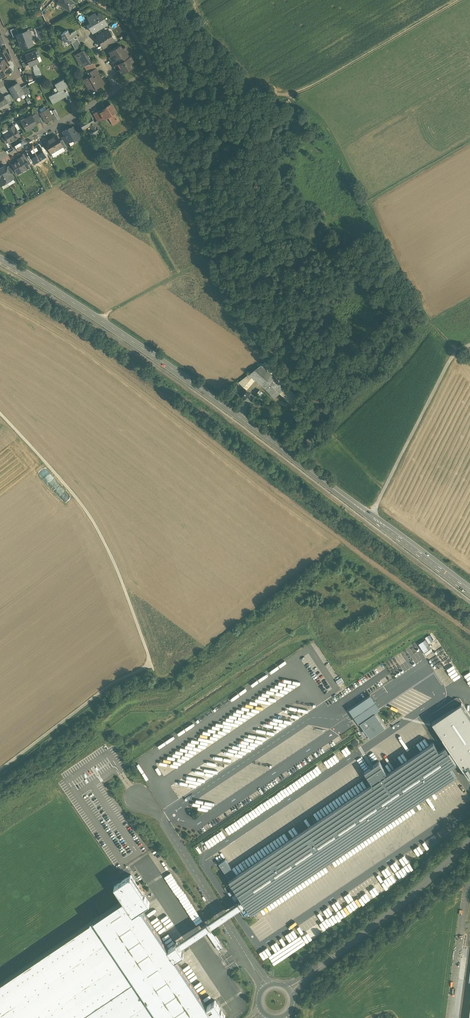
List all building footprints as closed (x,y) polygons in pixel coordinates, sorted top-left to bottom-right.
[(57,2),(66,8),(67,7),(70,9),(75,2),(71,0),(59,0),(57,2)] [(94,13),(89,16),(92,20),(93,21),(89,24),(92,29),(95,27),(96,29),(106,23),(102,16),(100,17),(98,15),(96,16),(94,13)] [(16,27),(10,29),(13,36),(16,35),(16,34),(18,34),(16,27)] [(69,33),(67,29),(62,31),(64,34),(61,36),(64,41),(66,39),(68,43),(71,41),(75,38),(73,35),(77,33),(75,30),(69,33)] [(108,29),(96,35),(103,46),(114,40),(108,29)] [(18,34),(16,34),(16,35),(21,48),(33,43),(31,39),(32,39),(30,34),(29,34),(28,30),(18,34)] [(75,38),(71,41),(74,48),(81,44),(77,37),(75,38)] [(120,44),(108,50),(111,55),(113,53),(116,58),(117,58),(120,61),(118,62),(121,67),(119,69),(121,73),(133,66),(130,63),(134,61),(133,61),(130,56),(130,55),(129,56),(127,52),(128,52),(128,51),(128,52),(125,46),(122,47),(120,44)] [(85,48),(80,50),(82,53),(76,56),(78,61),(81,60),(83,65),(91,60),(85,48)] [(0,53),(3,59),(5,62),(10,59),(5,50),(0,53)] [(33,51),(25,54),(25,55),(27,59),(28,58),(28,60),(29,64),(29,65),(33,64),(34,63),(35,63),(39,62),(37,57),(36,57),(36,55),(34,55),(33,51)] [(111,55),(107,57),(108,57),(110,61),(110,62),(116,58),(113,53),(111,55)] [(3,59),(0,61),(0,76),(5,74),(10,71),(5,62),(3,59)] [(118,62),(112,65),(113,66),(116,70),(115,70),(115,71),(119,69),(121,67),(118,62)] [(95,67),(89,70),(92,74),(93,77),(98,74),(99,73),(95,67)] [(98,74),(93,77),(92,74),(89,76),(89,75),(82,79),(85,78),(89,85),(87,86),(90,92),(93,91),(94,90),(96,89),(96,87),(104,82),(103,83),(98,74)] [(63,78),(54,84),(58,90),(49,96),(53,103),(65,96),(63,92),(66,90),(65,87),(68,86),(63,78)] [(18,83),(9,88),(15,98),(17,96),(19,97),(21,96),(21,94),(23,93),(23,92),(20,87),(18,83)] [(27,84),(20,87),(23,92),(23,93),(24,95),(30,92),(27,84)] [(9,93),(4,96),(7,102),(8,104),(13,101),(9,93)] [(100,110),(99,111),(103,116),(103,117),(108,115),(112,120),(116,118),(117,119),(113,112),(115,111),(110,103),(106,106),(106,107),(100,110)] [(53,117),(47,108),(40,112),(42,115),(46,121),(53,117)] [(98,110),(93,113),(97,120),(103,116),(99,111),(100,110),(98,110)] [(37,112),(34,114),(34,115),(33,116),(37,123),(41,121),(39,117),(37,112)] [(32,115),(21,121),(26,131),(30,128),(30,127),(37,123),(33,116),(32,115)] [(90,115),(78,122),(82,129),(83,128),(90,124),(92,127),(90,128),(90,129),(89,130),(89,131),(90,132),(91,133),(92,133),(93,133),(99,130),(94,121),(90,115)] [(20,136),(13,124),(9,127),(11,130),(8,132),(6,132),(4,133),(4,134),(5,136),(9,142),(20,136)] [(75,129),(73,126),(69,128),(68,127),(66,129),(62,131),(65,135),(68,140),(73,137),(74,138),(76,139),(79,137),(75,129)] [(60,141),(56,134),(50,138),(57,149),(62,146),(63,146),(60,141)] [(57,149),(50,138),(44,141),(48,147),(51,153),(51,152),(57,149)] [(39,145),(33,148),(40,159),(45,156),(45,155),(40,147),(39,145)] [(33,148),(27,151),(29,154),(33,161),(34,162),(40,159),(33,148)] [(22,156),(18,158),(19,160),(12,164),(16,171),(20,169),(20,170),(23,168),(24,169),(29,166),(25,160),(23,155),(22,156)] [(4,165),(2,165),(2,167),(0,168),(0,169),(7,181),(13,178),(6,167),(5,165),(4,165)] [(277,375),(265,361),(261,365),(275,377),(277,375)] [(261,365),(249,374),(255,379),(266,388),(274,397),(285,387),(275,377),(261,365)] [(255,379),(249,374),(244,378),(247,380),(251,383),(255,379)] [(251,383),(247,380),(243,385),(244,386),(247,388),(251,383)] [(240,384),(235,389),(239,392),(244,386),(243,385),(241,383),(240,384)] [(244,386),(239,392),(245,398),(251,392),(247,388),(244,386)] [(424,638),(428,644),(432,641),(428,635),(424,638)] [(424,639),(417,644),(424,655),(431,651),(424,639)] [(370,695),(349,710),(352,714),(356,721),(359,724),(380,710),(378,706),(373,699),(370,695)] [(456,763),(458,762),(469,779),(469,717),(461,704),(432,723),(450,751),(449,752),(456,763)] [(375,714),(360,724),(370,738),(385,728),(375,714)] [(236,874),(229,879),(242,899),(245,904),(251,912),(456,776),(450,767),(456,763),(449,752),(445,746),(439,751),(433,742),(387,773),(379,761),(364,771),(372,783),(236,874)] [(341,749),(330,754),(331,758),(333,757),(335,761),(337,760),(337,758),(343,755),(341,749)] [(311,768),(275,792),(279,798),(316,775),(311,768)] [(203,841),(208,847),(240,825),(235,818),(203,841)] [(233,870),(226,859),(219,863),(227,875),(233,870)] [(227,875),(226,875),(229,879),(236,874),(234,870),(233,870),(227,875)] [(225,1015),(215,1000),(207,1005),(176,959),(184,953),(180,947),(177,943),(177,942),(168,948),(142,908),(150,902),(131,874),(114,885),(123,899),(0,982),(0,1017),(222,1017),(225,1015)] [(177,943),(180,947),(192,939),(221,920),(234,911),(245,904),(242,899),(231,907),(219,915),(189,934),(177,943)] [(210,928),(206,931),(218,949),(222,946),(210,928)] [(267,955),(272,964),(298,948),(292,938),(297,935),(295,932),(293,929),(257,951),(262,958),(267,955)]
